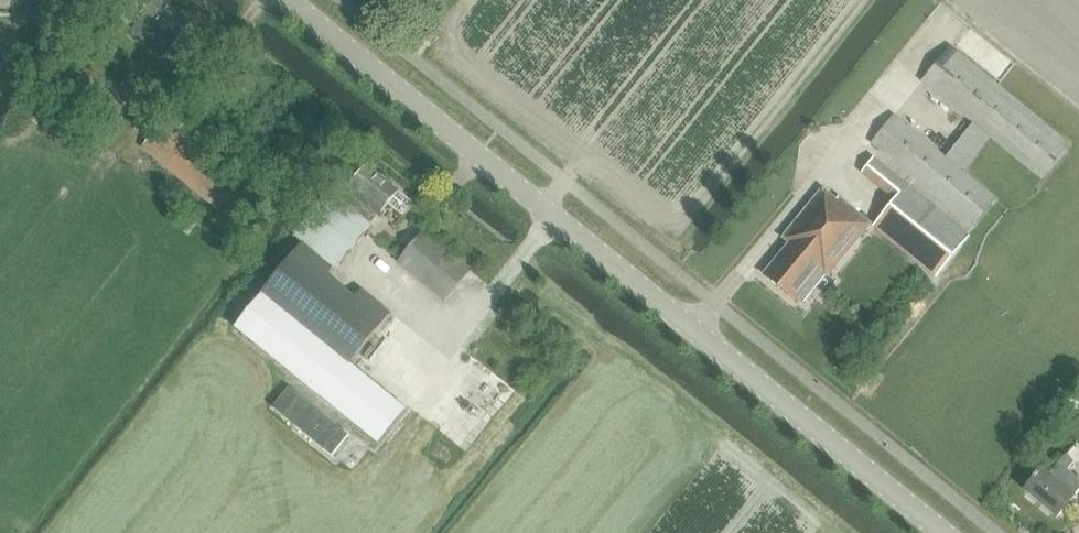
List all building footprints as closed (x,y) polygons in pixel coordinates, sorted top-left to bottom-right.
[(131,30),(143,40),(163,57),(191,23),(163,0),(156,0),(143,16),(131,30)] [(894,116),(872,143),(881,150),(975,226),(997,199),(964,172),(991,139),(1043,180),(1071,145),(950,48),(922,82),(973,124),(946,158),(894,116)] [(875,226),(936,276),(969,235),(875,158),(862,173),(895,200),(875,226)] [(263,293),(234,327),(319,402),(349,368),(391,315),(362,291),(356,298),(327,274),(333,267),(335,268),(372,224),(370,222),(379,210),(381,212),(388,203),(403,216),(414,203),(399,191),(368,165),(351,186),(341,177),(295,235),(304,243),(263,293)] [(790,242),(765,274),(795,299),(821,268),(828,274),(870,223),(852,209),(839,197),(836,200),(822,190),(784,237),(790,242)] [(398,264),(419,281),(446,302),(472,270),(424,232),(398,264)] [(290,387),(273,408),(333,456),(350,435),(290,387)] [(1026,490),(1058,517),(1075,496),(1078,491),(1078,479),(1068,470),(1074,462),(1066,455),(1057,465),(1049,475),(1043,470),(1038,475),(1037,475),(1034,478),(1035,479),(1026,490)]
